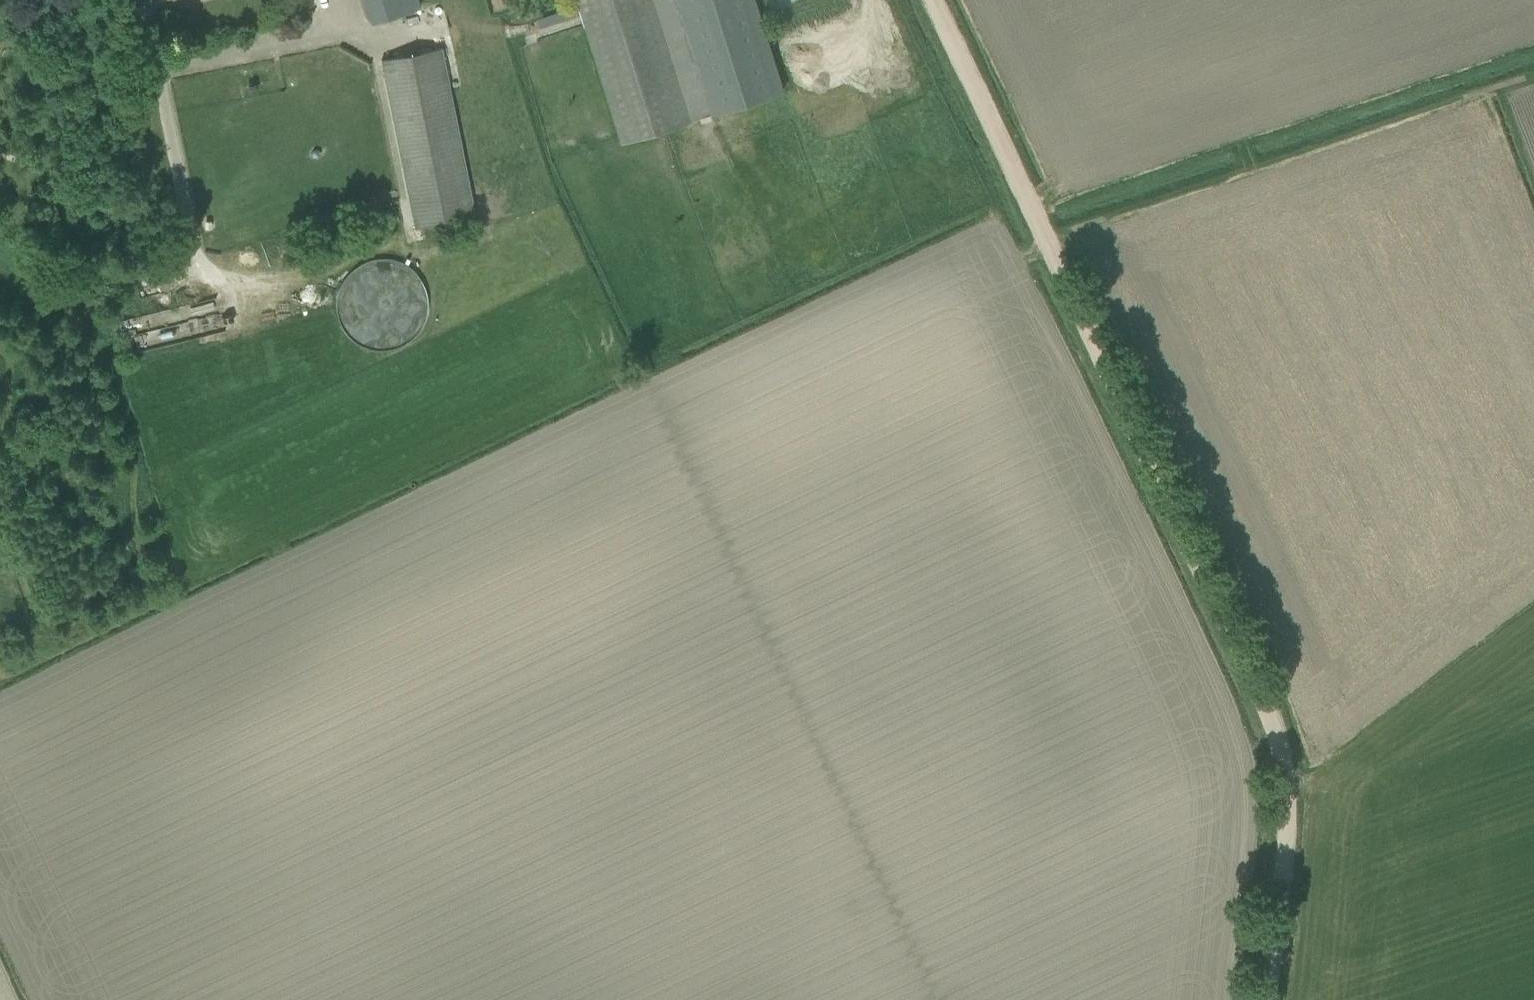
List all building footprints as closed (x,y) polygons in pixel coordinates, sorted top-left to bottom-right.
[(417,0),(364,0),(370,23),(419,8),(417,0)] [(622,141),(691,119),(654,0),(578,0),(622,141)] [(691,119),(784,90),(769,45),(755,0),(654,0),(691,119)] [(379,61),(413,229),(475,217),(441,49),(379,61)] [(430,309),(430,308),(429,298),(426,289),(421,281),(416,275),(410,270),(402,266),(393,263),(382,263),(373,264),(366,266),(359,270),(352,276),(346,284),(342,291),(340,300),(339,309),(340,318),(343,327),(348,335),(353,341),(359,346),(368,351),(375,353),(385,354),(394,353),(401,351),(410,346),(416,341),(421,335),(426,327),(429,318),(430,309)]
